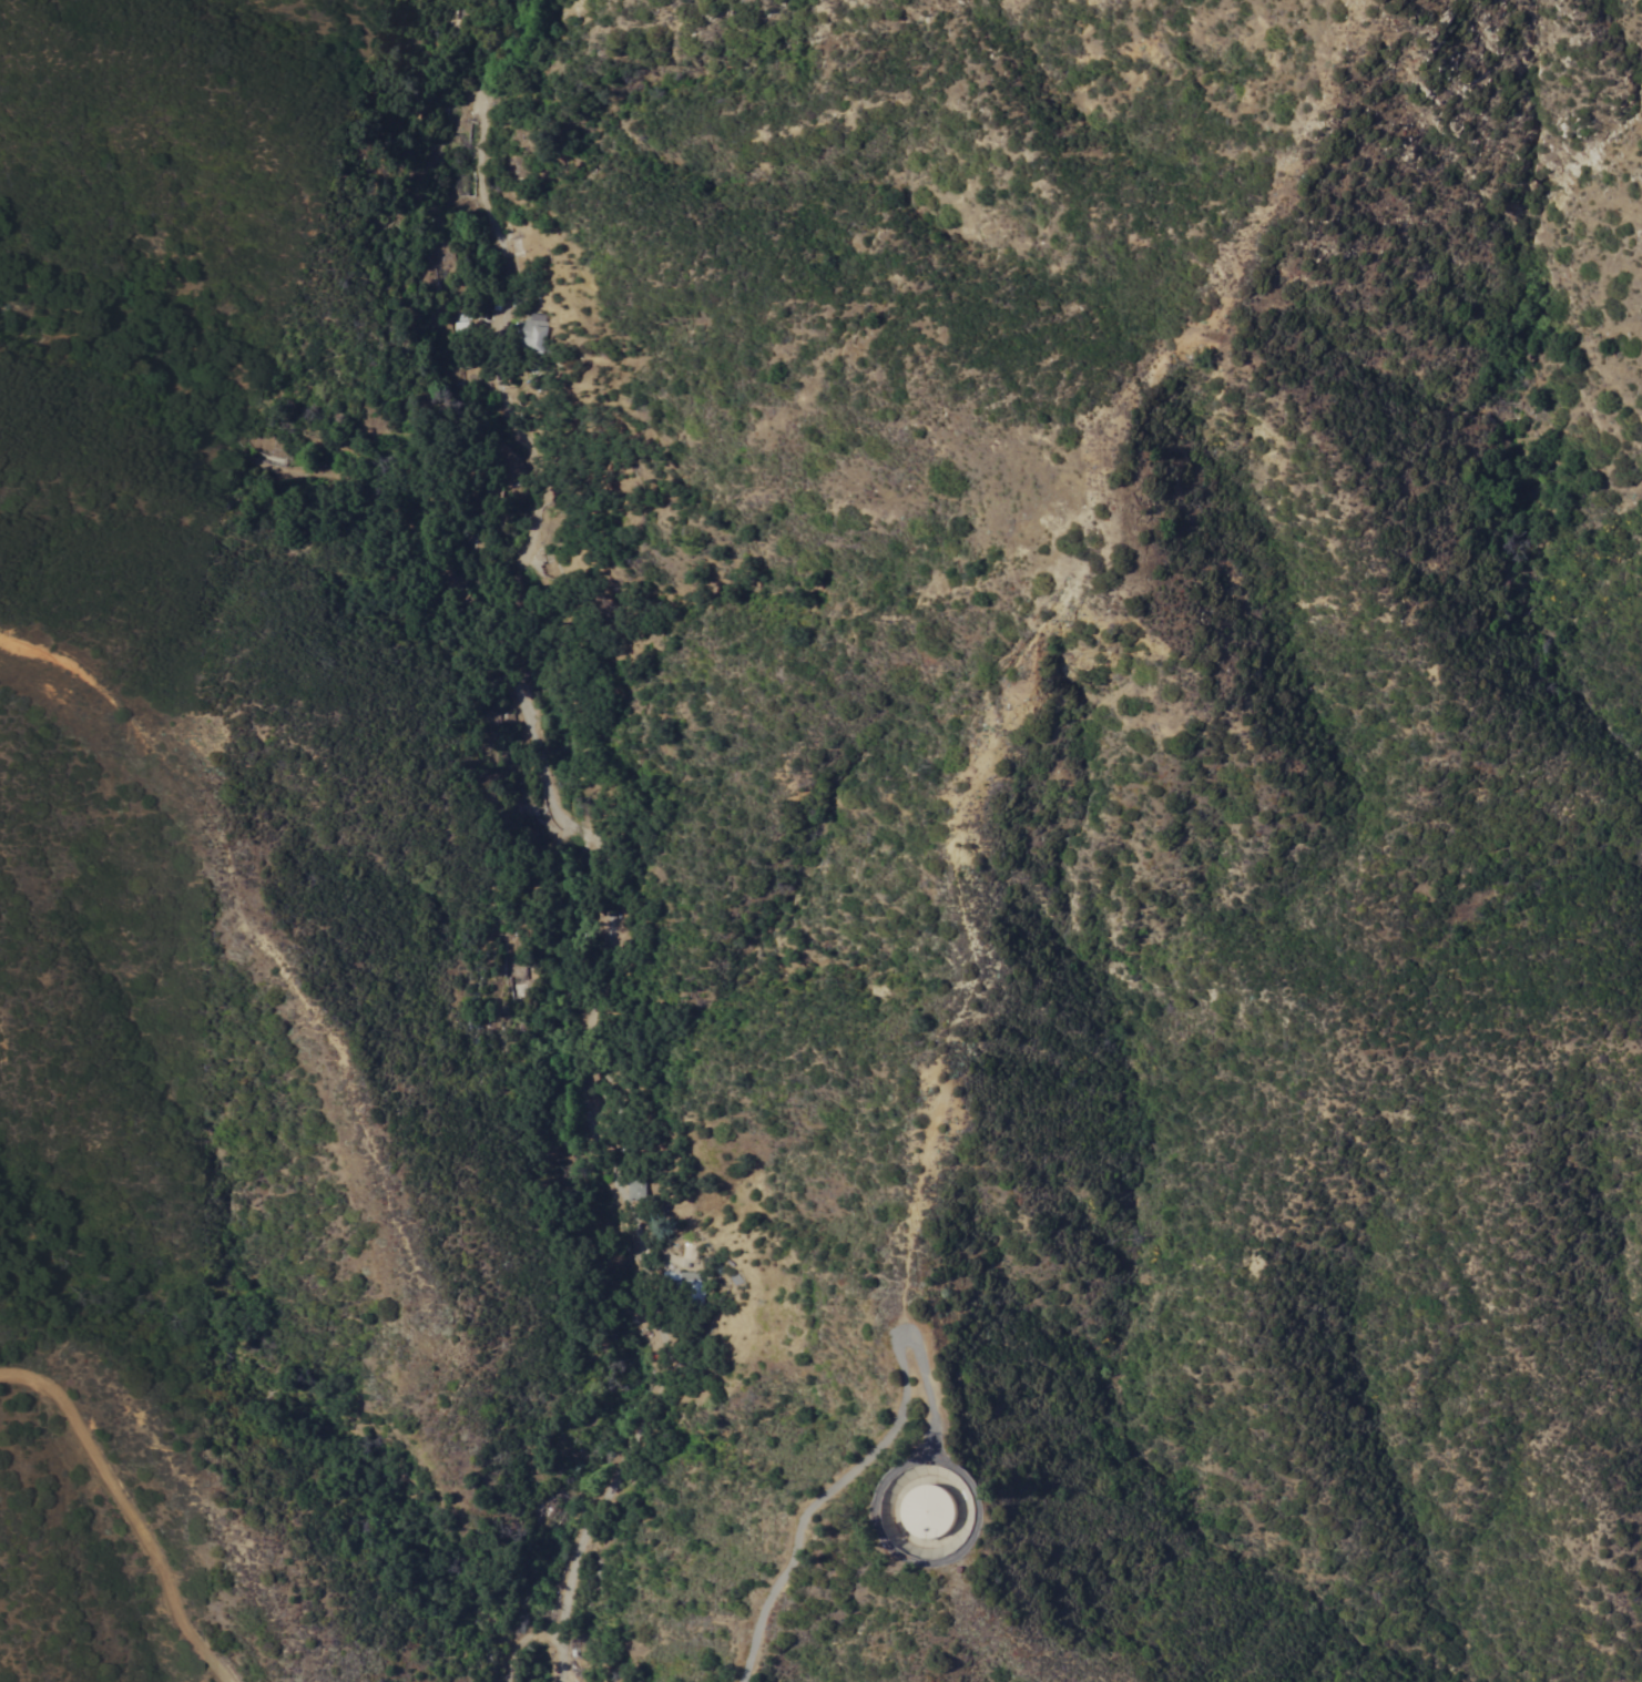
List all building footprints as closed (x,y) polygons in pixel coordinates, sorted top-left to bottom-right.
[(545,315),(544,322),(548,323),(544,353),(541,353),(541,355),(531,354),(532,349),(516,347),(518,323),(527,324),(527,319),(531,320),(532,314),(545,315)] [(625,1181),(644,1180),(645,1190),(644,1190),(645,1200),(628,1201),(625,1181)] [(696,1246),(683,1244),(681,1259),(695,1260),(696,1246)] [(670,1273),(670,1272),(674,1272),(674,1271),(679,1271),(679,1272),(700,1272),(700,1292),(681,1292),(681,1288),(670,1288),(670,1287),(663,1287),(663,1273),(670,1273)] [(939,1538),(937,1539),(935,1539),(931,1540),(928,1540),(926,1539),(922,1539),(920,1538),(918,1537),(915,1536),(912,1535),(910,1532),(909,1530),(907,1528),(906,1526),(905,1523),(904,1520),(902,1518),(902,1515),(902,1512),(902,1509),(902,1507),(904,1503),(905,1501),(906,1498),(908,1496),(909,1494),(911,1492),(914,1490),(916,1489),(919,1488),(921,1487),(925,1486),(927,1486),(930,1486),(932,1486),(936,1486),(938,1487),(941,1488),(944,1489),(946,1491),(948,1492),(950,1495),(951,1497),(952,1499),(955,1502),(955,1505),(956,1508),(956,1510),(956,1513),(956,1516),(956,1519),(955,1521),(953,1525),(952,1527),(950,1529),(949,1531),(947,1533),(945,1535),(942,1537),(939,1538)]
